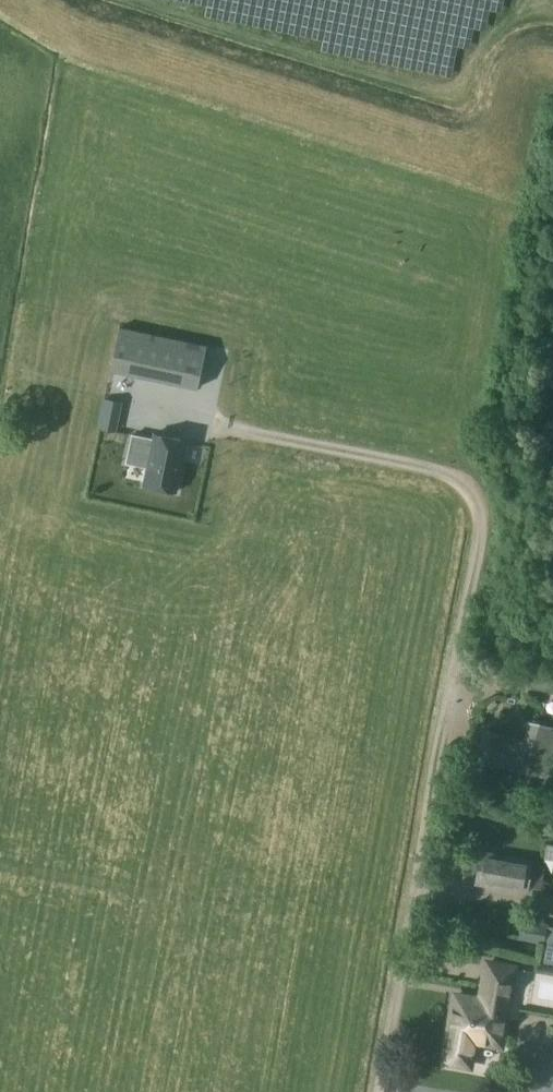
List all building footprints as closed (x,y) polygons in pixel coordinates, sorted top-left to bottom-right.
[(198,388),(207,345),(120,326),(111,369),(198,388)] [(143,484),(176,491),(178,484),(187,440),(154,433),(153,438),(132,434),(127,462),(147,466),(145,476),(143,484)] [(527,721),(523,738),(483,729),(476,761),(547,777),(552,754),(552,726),(527,721)] [(546,843),(544,857),(552,859),(552,844),(546,843)] [(475,882),(528,891),(533,861),(480,852),(475,882)] [(548,923),(522,918),(518,938),(546,943),(548,923)] [(455,994),(444,1061),(470,1066),(474,1040),(500,1044),(514,967),(488,962),(481,999),(455,994)] [(545,972),(523,974),(525,999),(547,997),(545,972)]
